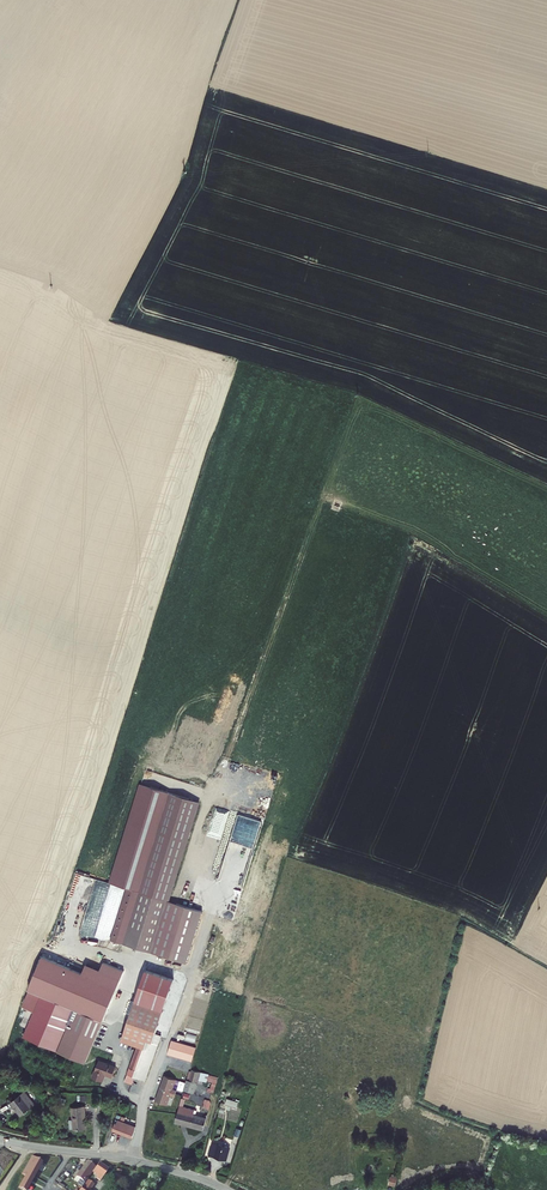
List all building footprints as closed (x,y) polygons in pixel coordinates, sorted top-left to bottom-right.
[(176,908),(210,810),(182,800),(131,948),(177,963),(194,913),(176,908)] [(106,902),(109,890),(123,894),(125,886),(95,878),(89,901),(95,903),(96,900),(106,902)] [(105,981),(127,982),(128,972),(107,971),(106,971),(105,981)] [(166,1005),(172,980),(154,976),(153,982),(156,983),(154,992),(149,990),(147,997),(162,1001),(162,1004),(166,1005)] [(25,1043),(60,1054),(74,1012),(27,997),(22,1014),(26,1015),(21,1032),(28,1034),(25,1043)] [(132,1045),(121,1081),(128,1083),(131,1076),(141,1079),(154,1043),(150,1041),(160,1010),(132,1001),(119,1040),(132,1045)] [(180,1034),(184,1019),(180,1018),(176,1033),(180,1034)] [(192,1061),(196,1046),(171,1039),(167,1054),(192,1061)] [(97,1060),(91,1078),(100,1081),(102,1074),(109,1077),(113,1066),(97,1060)] [(184,1078),(181,1088),(191,1091),(197,1070),(189,1068),(186,1079),(184,1078)] [(155,1080),(151,1094),(161,1096),(165,1083),(155,1080)] [(172,1087),(167,1106),(174,1108),(179,1089),(172,1087)] [(6,1103),(16,1117),(26,1109),(30,1106),(20,1092),(6,1103)] [(153,1100),(152,1105),(158,1107),(161,1096),(151,1094),(150,1099),(153,1100)] [(178,1096),(171,1120),(200,1127),(203,1117),(194,1115),(195,1109),(184,1106),(183,1103),(184,1098),(178,1096)] [(219,1097),(217,1103),(229,1106),(231,1100),(219,1097)] [(110,1123),(111,1124),(111,1123),(113,1124),(114,1121),(116,1122),(116,1125),(131,1130),(132,1127),(116,1121),(119,1108),(115,1107),(110,1123)] [(73,1109),(73,1131),(84,1131),(84,1119),(86,1119),(86,1109),(73,1109)] [(111,1124),(110,1130),(129,1137),(131,1130),(116,1125),(116,1122),(114,1121),(113,1124),(111,1123),(111,1124)] [(207,1141),(203,1154),(220,1159),(223,1146),(207,1141)] [(40,1163),(30,1158),(23,1170),(35,1179),(40,1170),(37,1169),(40,1163)] [(65,1184),(70,1187),(68,1189),(72,1189),(74,1187),(85,1173),(88,1168),(80,1162),(65,1184)] [(92,1164),(88,1168),(85,1173),(90,1177),(89,1179),(93,1183),(102,1170),(92,1164)] [(35,1179),(23,1170),(21,1173),(24,1175),(22,1179),(23,1180),(19,1187),(24,1189),(28,1189),(35,1179)] [(116,1179),(106,1173),(103,1177),(113,1184),(116,1179)] [(397,1185),(397,1176),(390,1175),(389,1184),(397,1185)]
